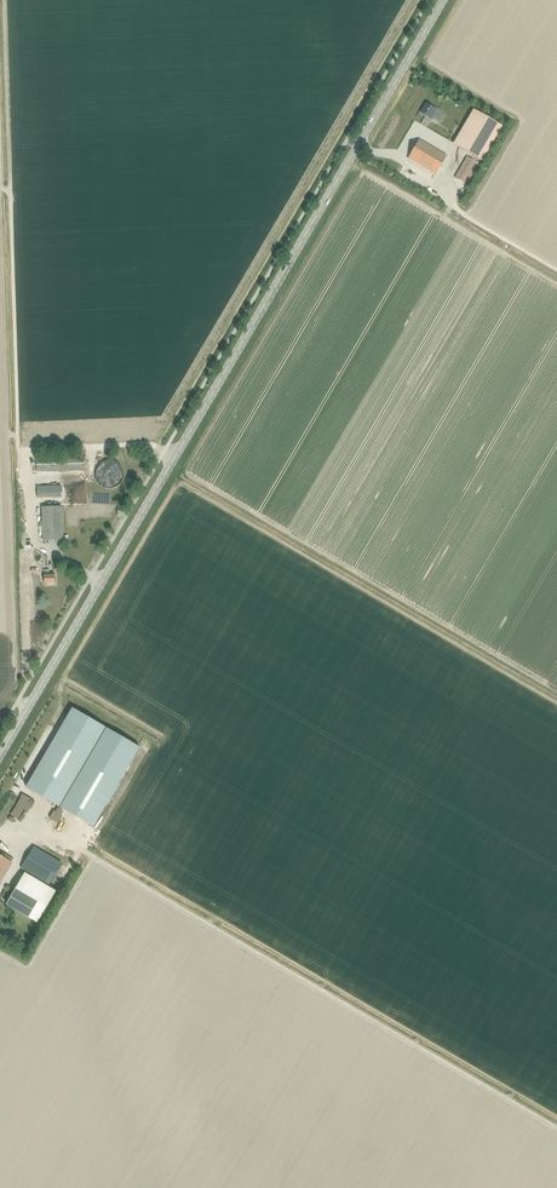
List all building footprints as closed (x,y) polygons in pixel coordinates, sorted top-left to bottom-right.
[(426,104),(421,113),(433,120),(435,116),(438,117),(442,111),(435,106),(434,108),(426,104)] [(473,111),(454,143),(483,160),(501,127),(473,111)] [(435,175),(447,156),(419,140),(408,158),(435,175)] [(465,184),(478,163),(467,157),(454,178),(465,184)] [(414,170),(410,176),(417,181),(421,175),(414,170)] [(36,471),(84,470),(84,457),(36,458),(36,471)] [(123,476),(124,474),(123,472),(123,471),(123,469),(122,468),(121,467),(121,465),(120,464),(118,463),(117,462),(116,461),(114,461),(113,460),(111,460),(110,460),(108,460),(107,460),(105,460),(104,461),(102,461),(101,462),(100,463),(99,464),(98,465),(97,467),(96,468),(95,469),(95,471),(95,472),(95,474),(95,476),(95,477),(95,479),(96,480),(97,481),(98,483),(99,484),(100,485),(101,486),(102,487),(104,487),(105,488),(107,488),(108,488),(110,488),(111,488),(113,488),(114,487),(116,487),(117,486),(118,485),(120,484),(121,483),(122,481),(122,480),(123,479),(123,477),(123,476)] [(37,487),(37,498),(61,497),(61,486),(37,487)] [(43,540),(63,539),(61,507),(42,508),(43,540)] [(44,584),(55,584),(54,575),(49,575),(49,570),(44,570),(44,584)] [(72,708),(30,779),(41,786),(45,780),(67,793),(106,728),(72,708)] [(140,748),(106,728),(67,793),(60,807),(94,827),(140,748)] [(41,786),(30,779),(26,787),(60,807),(67,793),(45,780),(41,786)] [(21,868),(48,884),(60,863),(34,847),(21,868)] [(12,863),(0,856),(0,883),(12,863)] [(24,873),(6,904),(37,923),(56,891),(38,880),(38,879),(31,875),(30,876),(24,873)]
